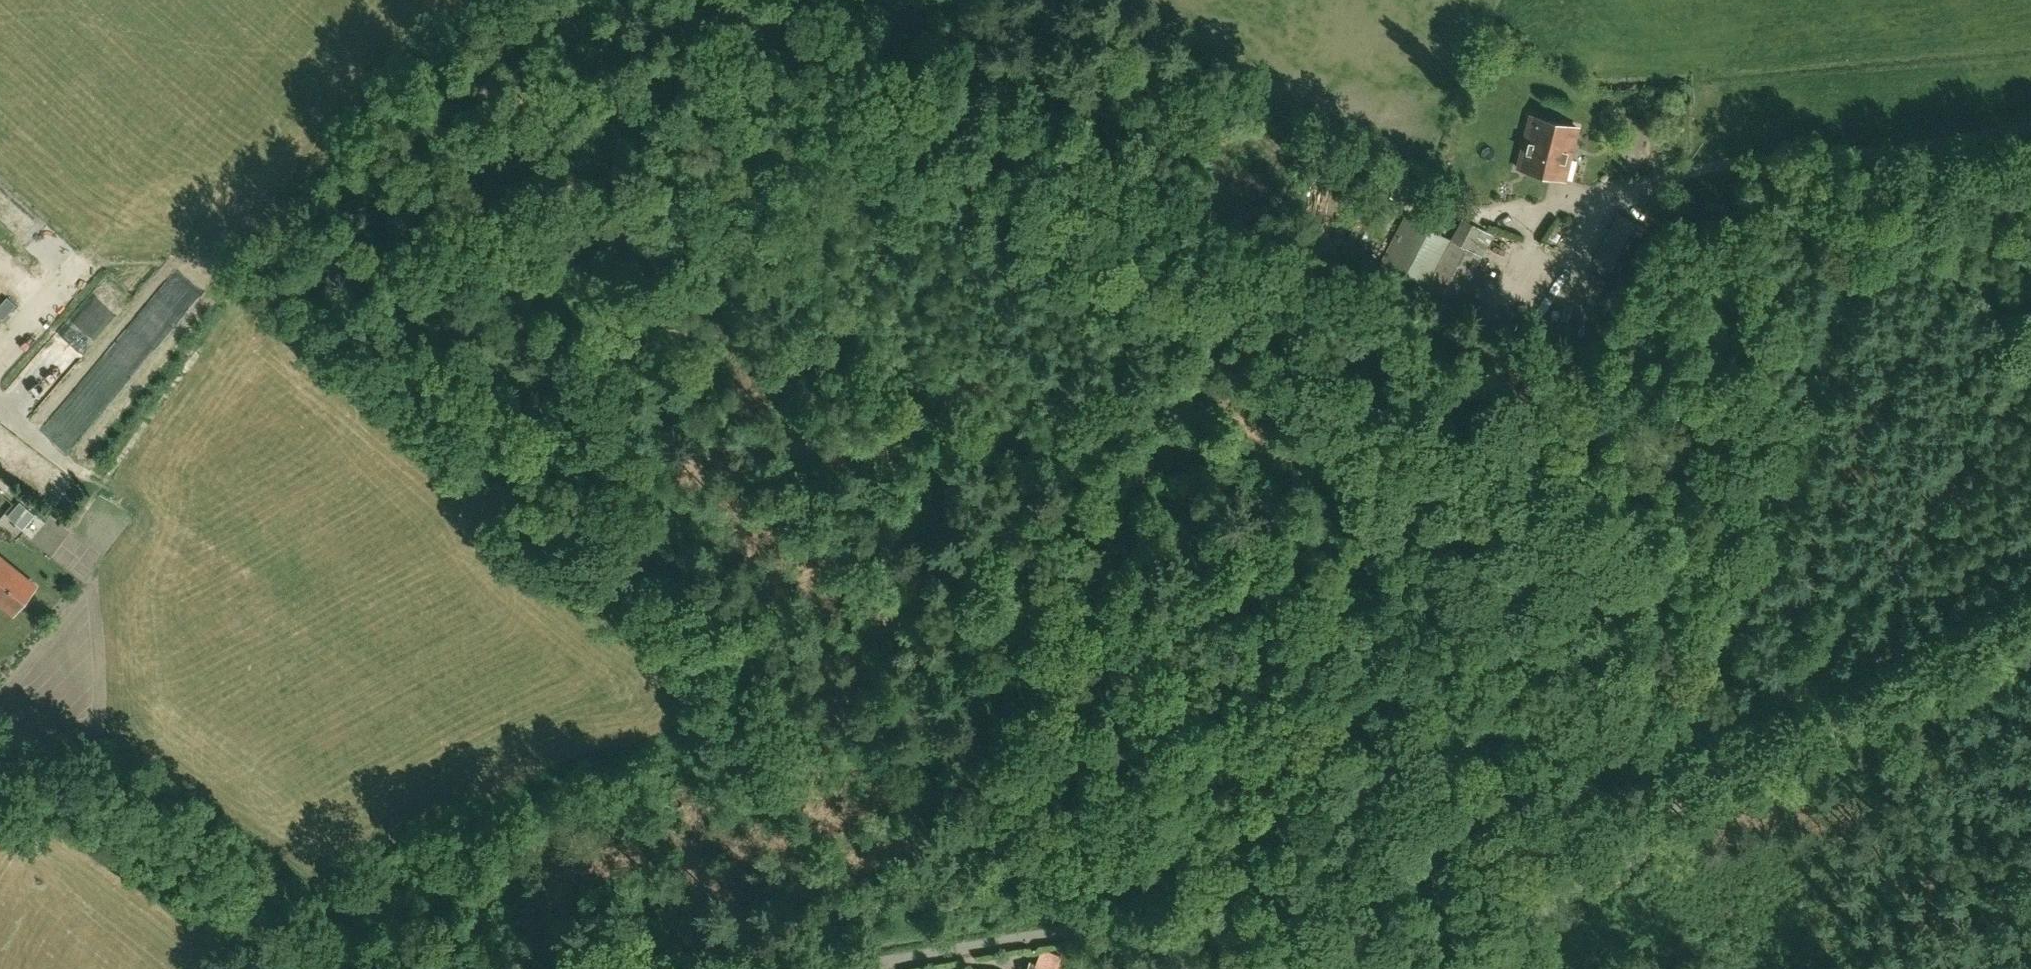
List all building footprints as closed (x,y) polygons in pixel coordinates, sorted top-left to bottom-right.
[(1564,180),(1577,128),(1531,116),(1518,168),(1564,180)] [(1625,274),(1648,230),(1618,214),(1594,258),(1625,274)] [(1404,217),(1398,229),(1379,263),(1457,304),(1492,234),(1461,219),(1450,241),(1404,217)] [(109,275),(80,304),(102,327),(131,298),(109,275)] [(10,302),(1,296),(0,297),(0,316),(10,302)] [(3,516),(21,526),(29,511),(12,501),(3,516)] [(14,613),(36,585),(0,557),(0,601),(14,613)]
